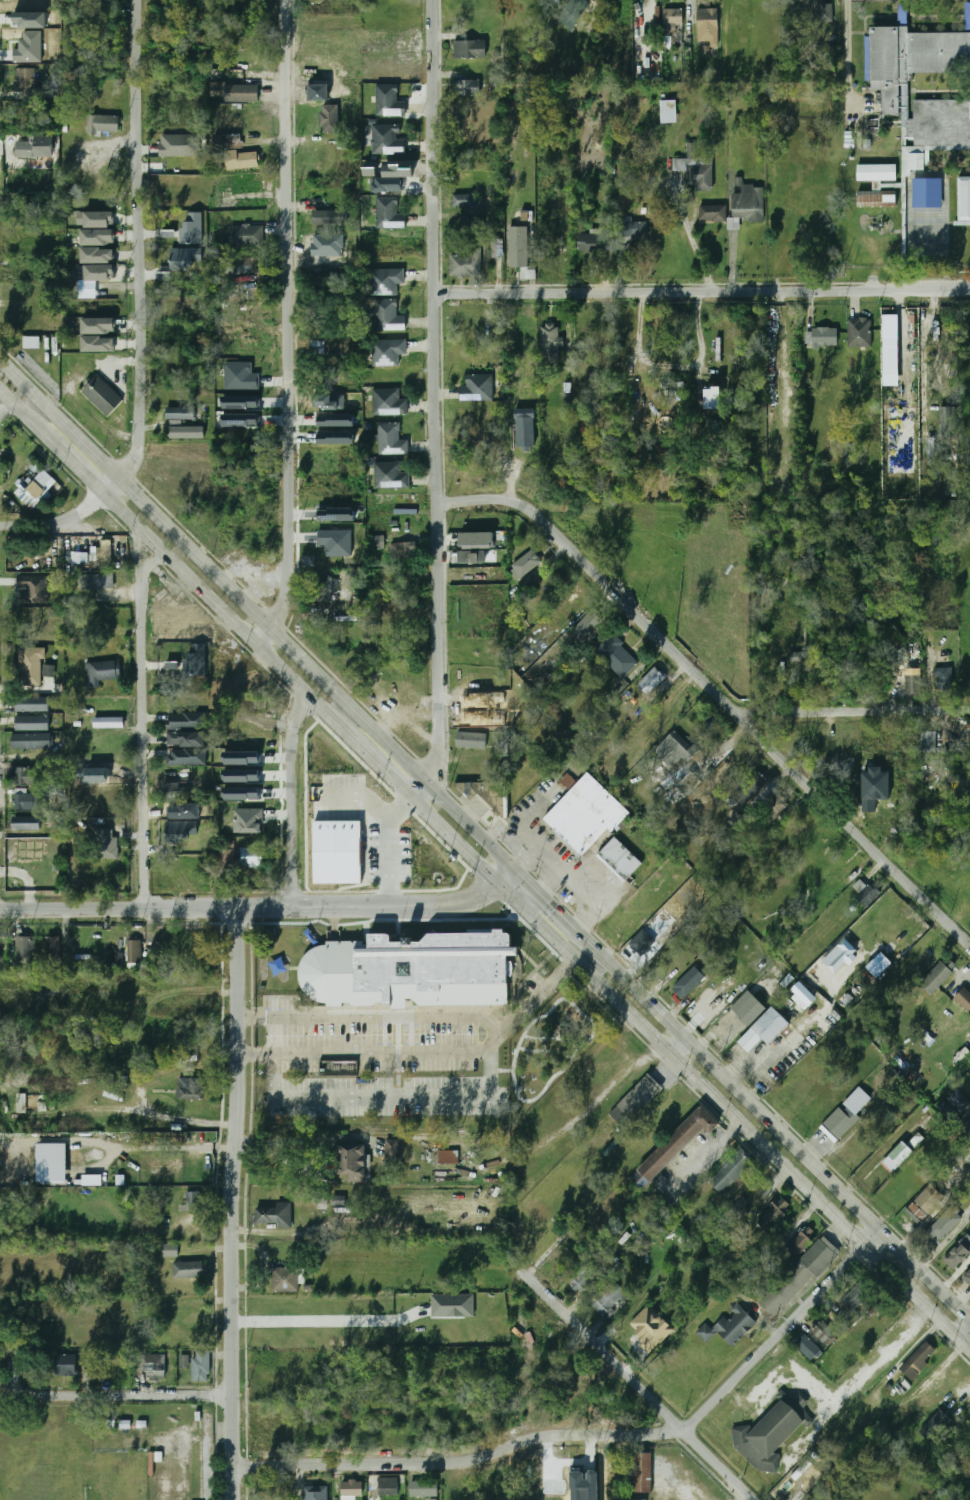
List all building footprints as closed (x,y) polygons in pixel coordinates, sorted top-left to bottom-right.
[(587,0),(569,0),(557,20),(574,30),(591,3),(587,0)] [(832,2),(813,2),(813,22),(832,22),(832,2)] [(663,36),(669,36),(669,25),(683,25),(683,9),(663,9),(663,36)] [(718,9),(697,9),(697,42),(709,42),(709,47),(718,47),(718,9)] [(908,30),(969,31),(969,72),(913,71),(912,79),(870,80),(870,24),(907,24),(908,30)] [(42,62),(41,31),(22,31),(22,49),(14,49),(14,63),(42,62)] [(453,41),(453,59),(486,59),(486,41),(453,41)] [(35,69),(17,68),(15,92),(34,93),(35,69)] [(479,81),(454,81),(454,96),(479,96),(479,81)] [(406,116),(406,101),(398,102),(398,84),(376,85),(377,116),(406,116)] [(258,85),(224,85),(224,102),(258,102),(258,85)] [(914,98),(969,99),(969,144),(913,145),(913,136),(906,136),(906,116),(914,117),(914,98)] [(676,101),(660,101),(660,124),(676,124),(676,101)] [(340,133),(340,105),(320,105),(320,133),(340,133)] [(119,133),(119,114),(92,114),(92,133),(119,133)] [(399,125),(373,124),(372,154),(406,155),(406,140),(399,140),(399,125)] [(198,156),(198,134),(159,134),(159,156),(198,156)] [(17,157),(54,157),(54,135),(30,136),(30,141),(17,142),(17,157)] [(258,152),(225,153),(225,169),(258,168),(258,152)] [(923,153),(902,153),(902,170),(923,170),(923,153)] [(712,159),(671,159),(671,171),(687,171),(687,185),(695,185),(695,191),(712,191),(712,159)] [(857,165),(857,182),(896,182),(896,165),(857,165)] [(959,176),(969,176),(969,220),(959,220),(959,176)] [(374,192),(403,192),(404,178),(374,178),(374,192)] [(912,208),(940,208),(940,179),(912,179),(912,208)] [(762,185),(741,186),(741,194),(731,194),(732,229),(739,229),(739,222),(763,222),(762,185)] [(857,207),(896,207),(896,192),(857,192),(857,207)] [(465,212),(474,212),(474,194),(452,194),(452,208),(465,208),(465,212)] [(398,196),(377,197),(378,228),(406,228),(406,214),(399,214),(398,196)] [(725,206),(699,206),(699,222),(725,222),(725,206)] [(346,225),(346,211),(317,211),(317,225),(346,225)] [(114,212),(83,212),(83,228),(114,228),(114,212)] [(184,222),(189,222),(189,212),(203,213),(202,245),(179,244),(180,229),(184,229),(184,222)] [(646,217),(635,217),(635,221),(619,221),(619,242),(646,242),(646,217)] [(229,246),(263,246),(263,225),(229,225),(229,246)] [(508,227),(509,267),(519,267),(520,279),(529,279),(528,227),(508,227)] [(114,231),(81,231),(81,246),(114,246),(114,231)] [(577,232),(577,252),(607,252),(607,232),(577,232)] [(501,257),(501,240),(492,240),(492,257),(501,257)] [(81,263),(114,263),(114,248),(81,248),(81,263)] [(449,255),(449,277),(481,277),(481,248),(463,248),(463,255),(449,255)] [(171,249),(203,249),(203,262),(194,262),(194,267),(187,267),(187,271),(172,271),(172,267),(171,267),(171,249)] [(251,273),(251,258),(216,258),(216,273),(251,273)] [(114,281),(114,266),(84,266),(84,281),(114,281)] [(396,295),(396,285),(404,285),(404,269),(369,269),(369,295),(396,295)] [(375,300),(375,331),(405,331),(405,316),(396,316),(396,300),(375,300)] [(883,316),(884,373),(899,373),(898,315),(883,316)] [(115,318),(81,318),(81,334),(115,334),(115,318)] [(871,347),(871,318),(847,318),(847,347),(871,347)] [(540,363),(557,363),(557,324),(540,324),(540,363)] [(811,346),(837,346),(837,328),(811,328),(811,346)] [(40,348),(40,337),(24,337),(24,348),(40,348)] [(114,337),(81,337),(81,352),(114,352),(114,337)] [(397,366),(397,355),(405,355),(405,340),(372,340),(372,366),(397,366)] [(253,362),(225,362),(224,389),(259,390),(260,374),(252,373),(253,362)] [(81,391),(97,375),(123,401),(107,417),(81,391)] [(458,401),(492,401),(492,375),(465,375),(465,386),(458,386),(458,401)] [(705,409),(721,409),(722,387),(706,387),(705,409)] [(374,415),(408,415),(407,400),(400,400),(400,388),(373,388),(374,415)] [(260,396),(223,396),(223,408),(260,409),(260,396)] [(941,437),(956,436),(955,407),(940,407),(941,437)] [(166,419),(194,419),(194,408),(166,408),(166,419)] [(354,413),(317,413),(317,427),(354,426),(354,413)] [(535,413),(517,413),(517,449),(535,449),(535,413)] [(261,414),(222,414),(222,427),(261,427),(261,414)] [(377,454),(407,454),(407,439),(399,439),(399,422),(377,422),(377,454)] [(169,438),(204,438),(204,427),(169,427),(169,438)] [(355,432),(318,432),(318,444),(354,444),(355,432)] [(375,462),(376,488),(410,487),(409,472),(402,472),(402,461),(375,462)] [(48,491),(57,481),(44,469),(31,483),(25,477),(12,491),(34,511),(51,494),(48,491)] [(317,521),(355,521),(355,508),(318,507),(317,521)] [(318,531),(318,545),(326,545),(326,557),(353,556),(352,530),(318,531)] [(460,533),(460,549),(494,548),(494,532),(460,533)] [(369,550),(386,550),(386,535),(369,535),(369,550)] [(409,543),(390,543),(390,559),(409,559),(409,543)] [(97,546),(96,562),(111,562),(111,547),(97,546)] [(521,578),(542,562),(533,549),(511,565),(521,578)] [(486,563),(486,550),(459,551),(459,564),(486,563)] [(80,575),(113,575),(113,590),(80,591),(80,575)] [(48,576),(18,576),(18,587),(25,587),(25,604),(48,604),(48,576)] [(312,602),(330,602),(330,576),(312,576),(312,602)] [(573,629),(585,640),(604,620),(592,609),(573,629)] [(640,663),(610,634),(594,650),(623,680),(640,663)] [(206,675),(206,644),(192,644),(192,653),(184,653),(184,675),(206,675)] [(41,686),(41,648),(20,648),(20,686),(41,686)] [(85,688),(100,688),(100,679),(119,679),(119,662),(85,662),(85,688)] [(43,676),(55,677),(55,665),(43,665),(43,676)] [(666,677),(655,666),(637,684),(648,695),(666,677)] [(952,668),(937,667),(936,690),(952,690),(952,668)] [(903,695),(920,695),(920,675),(903,675),(903,695)] [(48,697),(15,697),(15,711),(48,711),(48,697)] [(207,713),(169,712),(168,727),(206,728),(207,713)] [(49,716),(15,716),(15,730),(49,730),(49,716)] [(94,727),(124,727),(124,717),(94,717),(94,727)] [(692,748),(675,730),(654,750),(671,768),(692,748)] [(920,752),(935,752),(935,732),(920,731),(920,752)] [(204,746),(204,732),(166,732),(166,746),(204,746)] [(487,733),(457,733),(457,749),(487,749),(487,733)] [(12,749),(51,749),(51,734),(12,734),(12,749)] [(169,765),(206,765),(206,749),(169,749),(169,765)] [(223,765),(261,764),(261,752),(223,752),(223,765)] [(12,785),(37,785),(37,768),(12,768),(12,785)] [(261,769),(223,770),(223,782),(261,782),(261,769)] [(742,806),(768,781),(757,770),(731,794),(742,806)] [(544,819),(588,772),(631,813),(612,833),(608,829),(583,855),(544,819)] [(560,781),(568,788),(575,780),(567,773),(560,781)] [(179,786),(179,782),(163,783),(164,796),(189,795),(188,786),(179,786)] [(455,785),(455,782),(508,782),(508,818),(504,818),(500,815),(498,817),(492,810),(494,808),(478,793),(475,797),(473,795),(469,799),(455,785)] [(261,787),(223,788),(224,800),(261,799),(261,787)] [(13,810),(40,810),(40,793),(13,793),(13,810)] [(774,818),(788,804),(779,795),(765,809),(774,818)] [(185,818),(185,804),(164,804),(164,818),(185,818)] [(262,833),(262,809),(235,808),(235,833),(262,833)] [(746,824),(742,812),(730,817),(735,829),(746,824)] [(40,829),(40,817),(10,817),(10,830),(40,829)] [(166,822),(166,843),(189,843),(189,835),(198,834),(198,821),(166,822)] [(315,822),(362,822),(362,883),(315,883),(315,822)] [(116,830),(92,830),(92,858),(116,858),(116,830)] [(614,837),(642,863),(625,882),(597,856),(614,837)] [(264,868),(264,848),(235,848),(235,868),(264,868)] [(865,908),(879,894),(862,877),(852,887),(859,893),(855,898),(865,908)] [(327,1002),(327,1005),(344,1005),(344,1002),(352,1002),(355,1005),(373,1005),(377,1002),(385,1002),(388,1004),(393,1004),(393,1008),(407,1008),(407,999),(413,999),(416,1003),(509,1004),(509,1001),(513,1001),(513,982),(517,982),(521,975),(521,947),(513,947),(514,932),(506,932),(506,929),(497,929),(497,935),(429,934),(421,942),(392,942),(392,935),(370,934),(369,948),(356,948),(356,943),(325,942),(325,945),(314,948),(305,954),(300,964),(298,975),(300,986),(307,995),(316,1000),(327,1002)] [(16,967),(34,967),(34,936),(16,936),(16,967)] [(59,936),(45,936),(45,964),(59,964),(59,936)] [(127,964),(141,964),(141,939),(127,939),(127,964)] [(823,961),(837,975),(858,953),(845,939),(823,961)] [(937,959),(921,947),(910,961),(926,973),(937,959)] [(877,978),(892,963),(882,952),(866,966),(877,978)] [(927,976),(939,987),(953,972),(941,961),(927,976)] [(705,977),(694,965),(671,988),(683,999),(705,977)] [(818,998),(800,981),(792,990),(809,1007),(818,998)] [(967,1012),(969,1009),(969,992),(962,984),(951,995),(967,1012)] [(766,1008),(748,990),(730,1007),(748,1025),(766,1008)] [(737,1041),(773,1006),(791,1024),(769,1046),(763,1039),(749,1053),(737,1041)] [(320,1061),(320,1076),(357,1075),(356,1061),(320,1061)] [(662,1087),(648,1073),(608,1113),(622,1127),(662,1087)] [(175,1077),(175,1099),(203,1099),(203,1077),(175,1077)] [(843,1104),(855,1115),(869,1099),(857,1088),(843,1104)] [(969,1105),(969,1101),(958,1088),(947,1098),(961,1113),(969,1105)] [(937,1108),(952,1123),(960,1115),(945,1100),(937,1108)] [(635,1172),(636,1173),(631,1179),(643,1190),(705,1128),(710,1134),(720,1124),(701,1105),(635,1172)] [(856,1121),(837,1106),(822,1126),(840,1140),(856,1121)] [(907,1145),(903,1141),(881,1163),(891,1173),(924,1140),(918,1134),(907,1145)] [(385,1159),(397,1159),(397,1140),(385,1140),(385,1159)] [(37,1144),(38,1182),(68,1181),(67,1143),(37,1144)] [(365,1182),(365,1144),(339,1144),(339,1182),(365,1182)] [(707,1181),(722,1195),(754,1163),(740,1149),(707,1181)] [(437,1151),(437,1163),(459,1163),(459,1151),(437,1151)] [(83,1186),(102,1187),(103,1176),(84,1176),(83,1186)] [(921,1221),(941,1201),(927,1188),(908,1207),(921,1221)] [(316,1204),(328,1204),(328,1191),(315,1192),(316,1204)] [(199,1211),(199,1192),(185,1192),(185,1211),(199,1211)] [(755,1221),(767,1233),(791,1209),(779,1197),(755,1221)] [(290,1205),(255,1205),(255,1226),(290,1226),(290,1205)] [(933,1247),(962,1218),(951,1206),(921,1235),(933,1247)] [(786,1247),(797,1256),(816,1235),(806,1226),(786,1247)] [(758,1303),(775,1319),(837,1252),(820,1236),(758,1303)] [(962,1240),(942,1259),(953,1270),(969,1254),(969,1248),(962,1240)] [(176,1244),(162,1244),(162,1256),(176,1256),(176,1244)] [(206,1278),(206,1261),(172,1261),(172,1278),(206,1278)] [(581,1295),(599,1273),(587,1263),(569,1285),(581,1295)] [(297,1267),(271,1267),(271,1293),(297,1293),(297,1267)] [(840,1300),(852,1312),(873,1291),(860,1279),(840,1300)] [(604,1318),(627,1294),(613,1280),(589,1304),(604,1318)] [(432,1295),(432,1317),(475,1316),(474,1294),(432,1295)] [(629,1325),(647,1341),(642,1347),(650,1354),(674,1328),(649,1304),(629,1325)] [(733,1347),(756,1322),(737,1304),(730,1310),(731,1311),(712,1331),(704,1323),(695,1333),(706,1343),(717,1332),(733,1347)] [(809,1331),(827,1347),(838,1335),(821,1318),(809,1331)] [(811,1362),(822,1352),(806,1336),(795,1346),(811,1362)] [(899,1367),(911,1379),(938,1352),(926,1340),(899,1367)] [(191,1382),(209,1382),(209,1351),(191,1351),(191,1382)] [(166,1379),(166,1355),(146,1355),(146,1379),(166,1379)] [(190,1355),(180,1355),(180,1368),(190,1368),(190,1355)] [(62,1381),(81,1381),(81,1362),(62,1362),(62,1381)] [(31,1367),(7,1367),(7,1379),(31,1379),(31,1367)] [(728,1438),(768,1475),(782,1460),(775,1454),(802,1424),(806,1428),(813,1421),(802,1411),(808,1404),(800,1396),(794,1402),(782,1391),(775,1398),(780,1402),(753,1431),(743,1422),(728,1438)] [(918,1431),(929,1442),(951,1420),(940,1409),(918,1431)] [(651,1453),(632,1453),(632,1492),(651,1492),(651,1453)] [(599,1469),(571,1469),(571,1499),(599,1499),(599,1469)] [(397,1496),(397,1479),(367,1479),(367,1499),(378,1499),(378,1496),(397,1496)] [(362,1481),(341,1481),(341,1498),(362,1498),(362,1481)] [(437,1482),(409,1482),(409,1497),(437,1497),(437,1482)] [(328,1486),(328,1499),(303,1499),(303,1486),(328,1486)]
